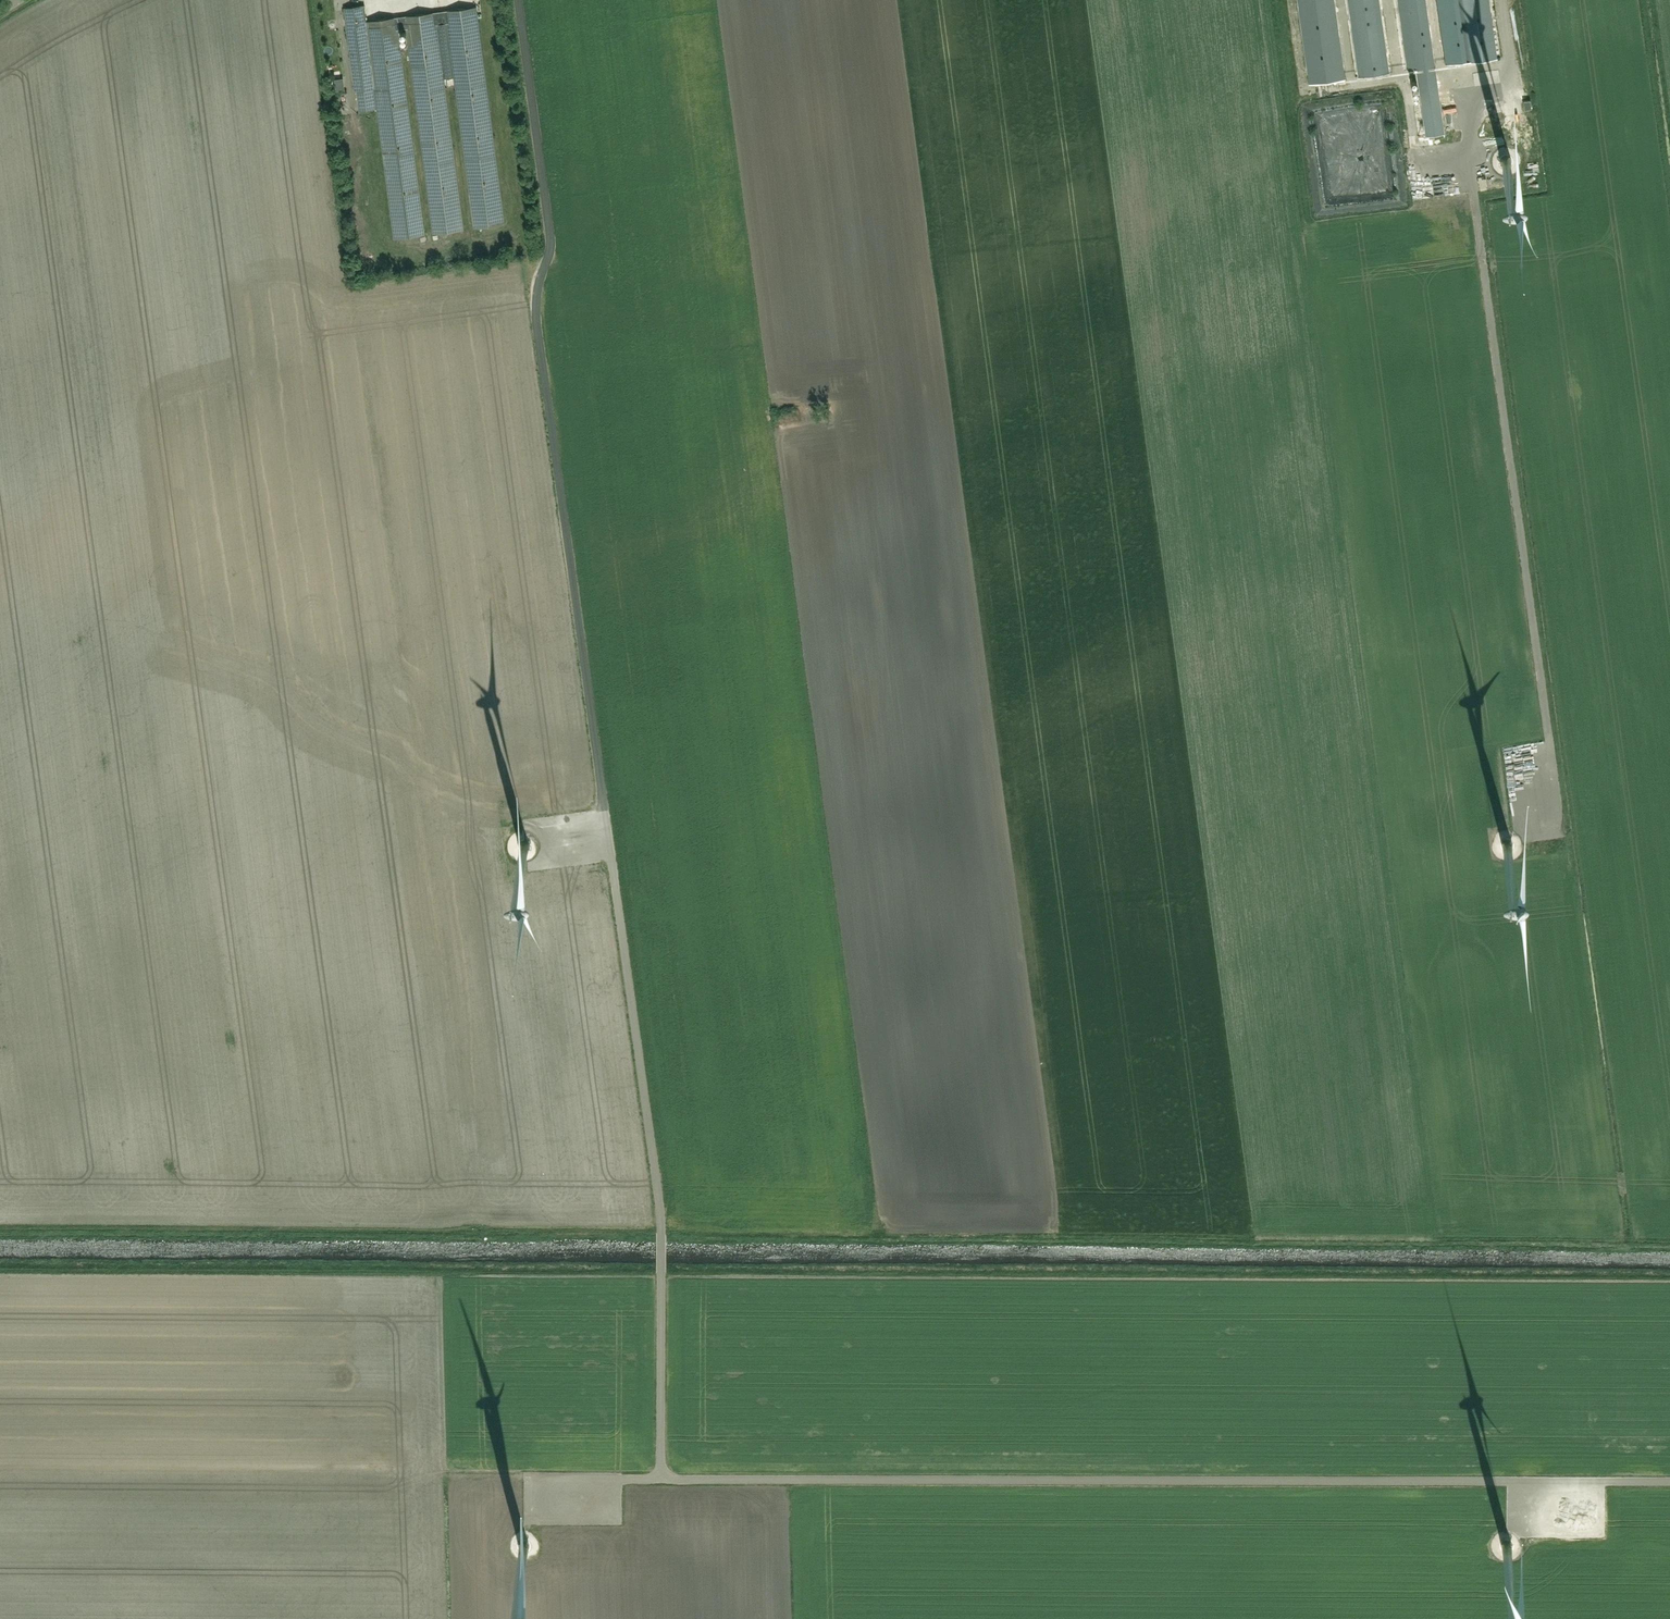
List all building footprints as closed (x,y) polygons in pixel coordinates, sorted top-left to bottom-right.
[(1334,0),(1298,0),(1309,82),(1345,77),(1334,0)] [(1364,75),(1384,73),(1374,0),(1353,0),(1364,75)] [(1416,68),(1435,65),(1425,0),(1407,0),(1416,68)] [(1452,63),(1497,57),(1489,0),(1443,0),(1452,63)] [(454,77),(474,228),(504,224),(476,7),(366,22),(364,6),(343,8),(354,90),(356,89),(374,87),(377,109),(394,238),(424,234),(397,29),(406,28),(433,233),(463,229),(443,79),(454,77)] [(1435,74),(1418,77),(1426,135),(1444,132),(1435,74)] [(374,87),(356,89),(359,111),(377,109),(374,87)] [(1531,100),(1523,101),(1524,109),(1532,108),(1531,100)]
